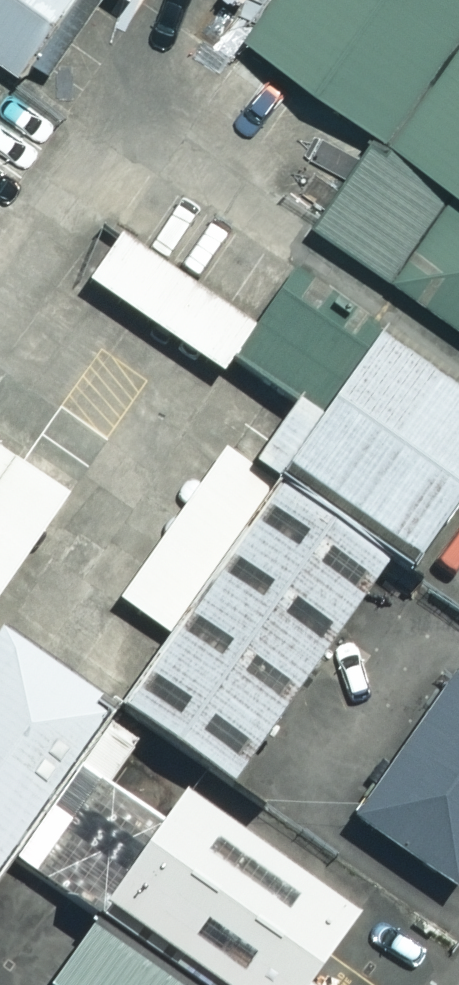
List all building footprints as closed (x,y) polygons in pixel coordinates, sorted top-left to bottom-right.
[(17,75),(69,0),(0,0),(0,64),(17,75)] [(396,123),(458,32),(458,0),(250,0),(239,15),(396,123)] [(458,167),(458,32),(396,123),(458,167)] [(396,123),(322,229),(458,324),(458,167),(396,123)] [(382,547),(458,434),(458,382),(152,173),(83,275),(291,416),(259,464),(382,547)] [(61,470),(0,429),(0,561),(61,470)] [(104,690),(227,774),(382,547),(259,464),(104,690)] [(104,690),(0,620),(0,842),(104,690)] [(340,811),(442,882),(458,857),(458,670),(445,660),(340,811)] [(183,984),(287,984),(351,894),(187,781),(90,921),(183,984)] [(90,921),(45,984),(183,984),(90,921)]
